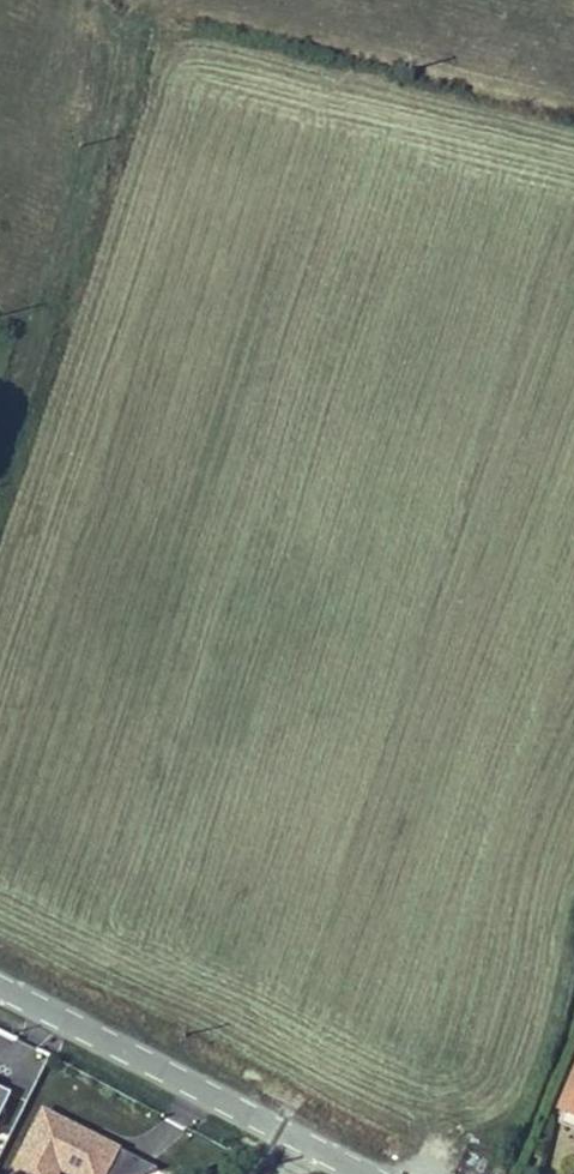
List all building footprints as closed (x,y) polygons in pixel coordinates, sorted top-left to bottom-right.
[(559,1110),(573,1116),(573,1075),(559,1110)] [(0,1091),(0,1121),(12,1096),(0,1091)] [(69,1173),(107,1173),(122,1143),(41,1104),(7,1173),(59,1173),(61,1170),(69,1173)]
